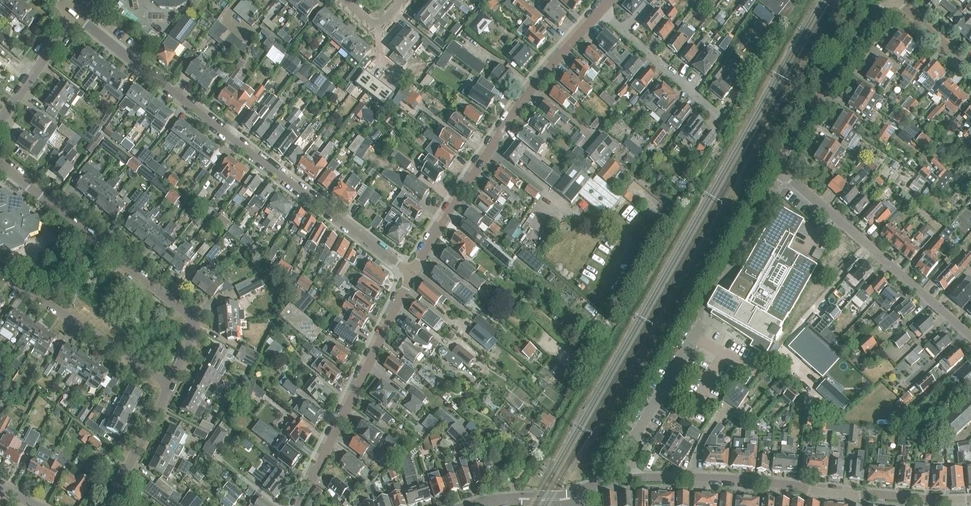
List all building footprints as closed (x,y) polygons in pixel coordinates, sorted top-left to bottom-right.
[(22,3),(19,0),(8,0),(0,9),(0,15),(6,8),(12,14),(22,3)] [(159,8),(176,10),(190,1),(190,0),(150,0),(159,8)] [(234,11),(238,15),(249,3),(245,0),(243,0),(234,11)] [(289,3),(298,11),(307,0),(291,0),(289,3)] [(303,16),(300,20),(306,25),(309,21),(308,19),(318,7),(310,0),(307,0),(298,11),(303,16)] [(447,0),(430,0),(430,1),(445,14),(451,19),(454,16),(448,11),(453,5),(447,0)] [(453,5),(459,10),(462,6),(454,0),(447,0),(453,5)] [(490,11),(497,3),(493,0),(489,0),(484,6),(490,11)] [(525,38),(537,49),(545,41),(542,38),(545,33),(541,29),(536,24),(541,19),(520,0),(508,0),(503,5),(508,10),(512,6),(527,19),(523,24),(519,28),(516,32),(525,38)] [(541,7),(539,9),(559,27),(566,19),(556,11),(560,6),(553,0),(544,0),(544,1),(545,2),(541,7)] [(573,11),(582,0),(560,0),(573,11)] [(622,7),(632,16),(644,2),(649,6),(655,0),(628,0),(622,7)] [(756,2),(753,0),(745,0),(739,7),(747,14),(756,2)] [(765,7),(782,22),(790,12),(794,7),(786,0),(756,0),(765,7)] [(924,1),(934,10),(939,4),(952,14),(947,19),(952,23),(961,14),(956,10),(946,2),(944,0),(925,0),(924,1)] [(441,20),(445,14),(430,1),(422,10),(440,26),(444,28),(447,25),(441,20)] [(22,3),(12,14),(7,20),(10,23),(16,17),(22,22),(29,27),(38,16),(32,11),(22,3)] [(114,3),(110,8),(117,13),(120,8),(114,3)] [(243,19),(253,7),(249,3),(238,15),(243,19)] [(759,5),(752,14),(768,26),(774,18),(759,5)] [(462,6),(459,10),(465,15),(468,12),(462,6)] [(253,7),(243,19),(247,23),(258,11),(253,7)] [(642,25),(652,33),(665,17),(655,9),(642,25)] [(654,34),(659,38),(659,39),(661,41),(663,41),(664,42),(673,30),(668,26),(677,14),(671,9),(665,17),(662,21),(664,22),(654,34)] [(440,26),(422,10),(414,19),(429,32),(434,27),(437,29),(440,26)] [(722,11),(717,15),(723,20),(727,15),(722,11)] [(313,25),(323,33),(334,20),(324,12),(313,25)] [(491,22),(480,12),(467,28),(478,37),(491,22)] [(970,31),(970,19),(967,15),(964,19),(955,29),(965,38),(970,31)] [(169,37),(171,38),(156,58),(166,66),(175,55),(173,54),(180,45),(182,46),(197,26),(185,17),(169,37)] [(268,28),(272,23),(265,18),(261,22),(268,28)] [(334,20),(323,33),(332,41),(343,28),(334,20)] [(223,27),(218,22),(208,35),(213,39),(215,36),(223,27)] [(227,30),(223,27),(215,36),(220,40),(227,30)] [(676,53),(677,54),(686,42),(681,38),(687,30),(683,27),(668,47),(672,50),(672,52),(674,53),(676,53)] [(343,28),(332,41),(342,49),(351,37),(352,36),(343,28)] [(399,38),(398,39),(414,53),(415,53),(422,45),(420,43),(421,42),(419,41),(406,29),(403,34),(401,32),(397,37),(399,38)] [(232,34),(227,30),(220,40),(225,43),(232,34)] [(600,38),(597,41),(601,45),(599,47),(606,54),(605,55),(623,71),(634,58),(626,51),(621,57),(614,51),(612,50),(617,45),(618,44),(606,33),(605,32),(603,34),(602,34),(600,36),(600,38)] [(899,33),(892,42),(904,52),(909,55),(916,46),(899,33)] [(236,38),(232,34),(225,43),(229,47),(236,38)] [(269,50),(273,45),(276,41),(268,34),(264,38),(266,40),(263,45),(269,50)] [(287,44),(290,40),(285,35),(281,40),(287,44)] [(352,36),(351,37),(342,49),(351,57),(362,44),(352,36)] [(690,46),(681,58),(682,59),(682,60),(685,62),(686,62),(690,65),(705,45),(706,43),(709,45),(713,40),(706,36),(701,42),(695,50),(690,46)] [(727,37),(719,47),(725,51),(732,40),(727,37)] [(229,47),(233,51),(240,42),(236,38),(229,47)] [(433,42),(442,50),(446,45),(437,38),(433,42)] [(414,53),(398,39),(390,48),(395,53),(390,59),(401,68),(405,67),(408,63),(404,59),(407,61),(414,53)] [(424,39),(421,42),(420,43),(422,45),(439,59),(442,54),(438,50),(424,39)] [(518,66),(521,69),(532,57),(515,41),(510,46),(513,49),(507,56),(514,62),(518,66)] [(233,51),(237,54),(244,45),(240,42),(233,51)] [(463,48),(462,49),(453,42),(447,50),(456,57),(480,76),(487,67),(463,48)] [(904,52),(892,42),(884,52),(902,65),(905,61),(900,58),(904,52)] [(371,61),(370,60),(367,57),(371,52),(362,44),(351,57),(346,62),(355,69),(346,80),(349,83),(351,85),(363,69),(364,70),(371,61)] [(240,62),(249,49),(244,45),(237,54),(235,58),(240,62)] [(303,56),(307,52),(300,46),(296,51),(303,56)] [(593,47),(588,52),(587,51),(585,53),(585,55),(584,57),(593,65),(590,69),(591,69),(597,75),(600,71),(596,68),(600,63),(602,65),(603,64),(608,69),(613,64),(605,57),(600,52),(599,53),(593,47)] [(78,82),(88,69),(98,57),(88,49),(84,53),(79,49),(70,61),(71,62),(71,61),(81,69),(74,79),(78,82)] [(283,58),(272,50),(268,55),(279,63),(283,58)] [(693,68),(694,69),(693,70),(699,75),(700,73),(704,77),(717,59),(706,50),(693,68)] [(311,56),(307,52),(303,56),(307,60),(311,56)] [(442,57),(449,61),(452,56),(445,52),(442,57)] [(186,75),(196,84),(207,70),(202,65),(207,59),(202,55),(186,75)] [(301,63),(291,55),(284,65),(294,72),(301,63)] [(98,77),(107,64),(98,57),(88,69),(93,73),(89,79),(94,82),(98,77)] [(312,65),(321,73),(327,65),(318,57),(312,65)] [(920,70),(927,62),(922,58),(915,66),(920,70)] [(625,70),(630,75),(627,79),(630,82),(643,67),(639,64),(639,62),(637,60),(635,60),(634,59),(625,70)] [(879,59),(873,69),(885,78),(889,72),(895,76),(897,72),(879,59)] [(240,62),(236,68),(240,71),(244,65),(240,62)] [(572,69),(589,84),(597,75),(591,69),(589,71),(579,62),(578,63),(576,63),(574,65),(575,67),(572,69)] [(919,79),(924,83),(922,86),(929,93),(932,89),(945,74),(942,71),(933,63),(930,66),(927,63),(920,71),(923,74),(919,79)] [(117,72),(107,64),(98,77),(107,84),(117,72)] [(313,71),(306,65),(298,74),(306,80),(313,71)] [(514,78),(502,66),(496,73),(491,78),(504,89),(514,78)] [(732,89),(724,83),(730,75),(720,67),(712,77),(718,81),(711,90),(724,100),(729,94),(728,93),(732,89)] [(908,67),(904,71),(904,72),(913,78),(917,73),(908,67)] [(207,70),(196,84),(207,92),(223,72),(218,68),(213,74),(207,70)] [(231,80),(233,81),(235,79),(241,72),(240,71),(236,68),(228,78),(231,80)] [(328,77),(331,73),(326,68),(322,73),(328,77)] [(742,86),(750,76),(740,69),(732,79),(742,86)] [(891,81),(885,78),(873,69),(866,79),(884,91),(891,81)] [(646,70),(637,80),(631,87),(637,92),(640,95),(655,78),(651,74),(651,73),(649,71),(647,71),(646,70)] [(117,92),(127,80),(117,72),(107,84),(99,95),(102,97),(110,87),(117,92)] [(899,87),(904,91),(913,78),(904,72),(900,77),(902,78),(902,82),(899,87)] [(365,73),(355,86),(365,93),(375,80),(365,73)] [(579,89),(586,94),(589,90),(569,73),(566,77),(564,77),(561,80),(561,83),(574,94),(579,89)] [(318,90),(324,81),(315,75),(310,83),(318,90)] [(420,86),(426,91),(434,81),(428,76),(420,86)] [(218,101),(228,108),(237,97),(240,92),(241,91),(245,86),(235,79),(233,81),(231,80),(230,82),(224,89),(226,91),(218,101)] [(493,100),(494,99),(490,96),(495,88),(486,82),(481,79),(475,88),(477,89),(473,94),(466,89),(462,94),(487,110),(491,104),(492,104),(494,101),(493,100)] [(375,80),(365,93),(374,100),(384,88),(375,80)] [(327,98),(335,88),(326,81),(319,92),(327,98)] [(945,105),(958,90),(948,81),(937,94),(936,95),(941,99),(940,101),(943,103),(945,105)] [(84,94),(76,87),(69,82),(66,87),(61,83),(53,94),(70,106),(77,96),(81,98),(84,94)] [(648,92),(640,102),(652,113),(660,103),(671,92),(669,91),(670,89),(667,87),(666,87),(662,84),(652,95),(648,92)] [(403,85),(400,90),(419,104),(422,100),(403,85)] [(622,97),(629,90),(624,85),(617,93),(622,97)] [(136,105),(145,93),(135,86),(126,97),(119,108),(123,111),(126,107),(131,111),(136,105)] [(257,100),(264,90),(264,89),(260,86),(252,96),(257,100)] [(855,96),(873,108),(877,102),(881,104),(883,101),(861,86),(855,96)] [(384,88),(374,100),(384,108),(394,95),(384,88)] [(567,101),(574,107),(577,104),(558,88),(555,91),(553,92),(551,94),(551,96),(550,97),(562,107),(567,101)] [(415,110),(419,104),(400,90),(396,96),(405,102),(415,110)] [(939,108),(941,110),(942,111),(946,106),(954,113),(951,117),(955,121),(960,115),(956,112),(968,99),(958,90),(945,105),(943,103),(939,108)] [(241,91),(240,92),(237,97),(228,108),(238,115),(245,106),(250,109),(257,100),(252,96),(251,98),(250,97),(242,91),(241,91)] [(660,103),(652,113),(660,120),(665,124),(676,109),(673,106),(679,99),(676,97),(676,95),(673,93),(672,93),(671,92),(660,103)] [(146,113),(155,101),(145,93),(136,105),(131,111),(128,116),(131,118),(139,107),(146,113)] [(64,118),(72,107),(70,106),(53,94),(45,105),(58,114),(59,114),(64,118)] [(888,98),(894,102),(897,98),(891,94),(888,98)] [(263,105),(269,110),(277,99),(271,95),(263,105)] [(629,103),(633,106),(639,99),(635,96),(629,103)] [(873,108),(855,96),(848,106),(870,121),(873,117),(872,117),(869,115),(873,108)] [(458,104),(468,111),(464,116),(477,125),(477,124),(479,124),(481,122),(481,119),(483,117),(461,99),(458,104)] [(904,108),(910,113),(918,104),(912,99),(904,108)] [(277,100),(268,111),(261,121),(252,133),(256,136),(256,137),(259,139),(260,139),(261,140),(273,124),(269,120),(281,104),(277,100)] [(151,125),(155,120),(164,108),(155,101),(146,113),(137,123),(140,125),(145,119),(151,125)] [(547,102),(544,106),(542,106),(540,108),(540,110),(539,111),(543,114),(541,117),(553,126),(560,118),(565,124),(569,120),(547,102)] [(361,121),(369,111),(359,104),(352,114),(361,121)] [(683,104),(665,126),(670,129),(672,126),(677,130),(682,124),(692,112),(692,110),(689,107),(687,108),(684,105),(683,104)] [(942,111),(941,110),(939,108),(937,106),(926,118),(930,121),(936,115),(938,116),(942,111)] [(255,108),(251,113),(242,125),(243,127),(243,128),(245,130),(247,130),(250,132),(259,120),(261,121),(268,111),(263,107),(260,112),(255,108)] [(161,133),(165,128),(174,116),(164,108),(155,120),(151,125),(161,133)] [(902,109),(892,121),(900,126),(906,119),(909,115),(910,114),(902,109)] [(380,119),(385,123),(391,116),(388,114),(385,112),(380,119)] [(863,125),(844,113),(838,123),(856,135),(863,125)] [(40,138),(47,143),(58,128),(52,124),(52,123),(39,114),(31,125),(37,129),(33,133),(40,138)] [(465,120),(457,114),(449,124),(468,139),(469,138),(470,139),(473,135),(472,133),(475,130),(472,128),(472,129),(463,122),(465,120)] [(291,115),(285,122),(291,126),(295,122),(296,120),(291,115)] [(536,115),(532,120),(531,120),(529,121),(529,123),(529,124),(541,135),(546,129),(557,138),(559,134),(555,131),(536,115)] [(689,136),(697,142),(702,135),(706,129),(702,126),(704,123),(703,122),(703,120),(701,119),(700,119),(695,116),(678,137),(684,141),(689,136)] [(96,124),(102,128),(105,125),(98,120),(96,124)] [(190,129),(181,121),(172,132),(165,141),(168,144),(171,140),(177,145),(182,140),(190,129)] [(83,131),(80,137),(82,138),(91,145),(94,142),(99,133),(102,128),(96,124),(95,123),(87,133),(83,131)] [(277,123),(263,141),(267,144),(267,146),(270,148),(271,147),(272,148),(286,131),(277,123)] [(856,135),(838,123),(831,133),(844,141),(843,142),(848,146),(856,135)] [(76,134),(61,124),(57,130),(71,140),(76,134)] [(914,139),(919,132),(910,124),(904,131),(914,139)] [(292,126),(274,150),(278,153),(278,154),(281,156),(282,156),(284,157),(300,136),(295,133),(297,130),(292,126)] [(884,126),(881,132),(889,137),(893,131),(884,126)] [(105,127),(102,132),(110,138),(114,134),(105,127)] [(309,127),(285,158),(290,162),(289,163),(292,165),(293,164),(294,165),(303,154),(297,149),(312,129),(309,127)] [(191,147),(200,136),(190,129),(182,140),(177,145),(177,146),(180,149),(185,143),(191,147)] [(518,138),(538,154),(545,146),(525,129),(521,133),(520,133),(518,135),(518,137),(518,138)] [(660,129),(649,142),(656,147),(666,134),(660,129)] [(428,130),(424,135),(433,141),(429,146),(425,151),(432,156),(447,168),(448,167),(449,168),(453,162),(452,161),(455,158),(442,148),(445,144),(428,130)] [(463,146),(465,144),(448,130),(441,138),(447,143),(459,152),(460,151),(461,150),(463,148),(463,146)] [(394,141),(398,135),(393,131),(389,137),(394,141)] [(697,149),(704,155),(709,149),(717,138),(710,132),(697,149)] [(884,145),(889,137),(881,132),(876,140),(884,145)] [(48,144),(47,143),(40,138),(38,141),(26,133),(18,144),(31,153),(38,158),(48,144)] [(99,133),(94,142),(98,145),(104,138),(99,133)] [(114,133),(114,134),(110,138),(120,145),(124,140),(114,133)] [(64,160),(54,172),(64,180),(74,168),(70,164),(78,154),(73,150),(82,138),(80,137),(77,134),(64,151),(68,154),(64,160)] [(616,146),(601,134),(600,136),(596,140),(611,152),(616,146)] [(572,143),(578,148),(585,139),(579,135),(572,143)] [(921,135),(915,141),(926,150),(931,145),(926,141),(927,140),(921,135)] [(201,154),(209,143),(200,136),(191,147),(182,158),(185,161),(189,156),(190,157),(195,150),(201,154)] [(325,140),(320,136),(313,144),(319,148),(325,140)] [(349,150),(356,155),(365,141),(359,137),(349,150)] [(124,140),(120,145),(129,153),(134,146),(125,139),(124,140)] [(595,164),(596,163),(603,169),(612,159),(615,155),(611,152),(596,140),(583,155),(595,164)] [(827,140),(820,150),(836,160),(840,153),(843,155),(845,152),(848,148),(842,144),(839,148),(827,140)] [(106,141),(101,146),(107,150),(111,145),(106,141)] [(202,161),(200,163),(206,168),(219,151),(209,143),(201,154),(198,158),(202,161)] [(330,143),(306,174),(309,176),(309,178),(312,180),(314,180),(315,181),(327,165),(324,163),(334,146),(330,143)] [(526,167),(545,182),(552,173),(516,143),(504,158),(515,166),(521,159),(528,164),(526,167)] [(940,147),(934,154),(940,160),(947,153),(940,147)] [(143,162),(150,153),(146,149),(139,158),(143,162)] [(54,150),(50,156),(55,160),(60,154),(54,150)] [(836,160),(820,150),(814,159),(832,171),(839,162),(836,160)] [(632,166),(639,159),(631,151),(625,157),(624,159),(624,161),(626,163),(628,163),(632,166)] [(120,152),(115,157),(119,160),(124,155),(120,152)] [(155,156),(150,153),(143,162),(148,166),(155,156)] [(303,172),(306,174),(320,155),(317,153),(316,155),(315,154),(311,159),(306,156),(297,168),(299,169),(299,171),(301,172),(303,172)] [(395,160),(407,170),(412,164),(399,154),(395,160)] [(553,189),(570,204),(578,195),(591,179),(584,174),(591,166),(580,156),(573,165),(561,179),(553,189)] [(225,183),(239,164),(229,157),(214,178),(221,183),(222,180),(225,183)] [(428,181),(433,184),(434,182),(436,183),(437,181),(438,181),(440,179),(440,177),(443,173),(436,167),(438,164),(429,157),(427,160),(422,157),(419,161),(427,167),(422,173),(430,179),(428,181)] [(141,167),(132,159),(126,166),(136,173),(137,171),(141,167)] [(598,175),(607,183),(620,167),(612,159),(603,169),(598,175)] [(947,172),(934,160),(931,163),(939,171),(939,173),(936,177),(939,180),(947,172)] [(333,161),(321,177),(323,179),(319,184),(322,187),(322,188),(324,190),(326,190),(327,191),(336,178),(332,175),(339,165),(333,161)] [(76,188),(86,196),(96,184),(100,179),(103,175),(88,163),(72,182),(78,187),(76,188)] [(869,163),(866,167),(872,172),(873,173),(876,169),(869,163)] [(163,164),(159,169),(164,174),(169,168),(163,164)] [(248,171),(239,164),(225,183),(229,185),(230,186),(234,180),(240,183),(248,171)] [(864,169),(859,165),(854,171),(859,175),(864,169)] [(141,167),(137,171),(143,175),(147,170),(141,166),(141,167)] [(376,172),(370,167),(365,173),(371,177),(376,172)] [(552,171),(561,179),(565,174),(556,167),(552,171)] [(869,178),(873,173),(872,172),(866,167),(862,172),(869,178)] [(924,168),(918,175),(932,187),(938,180),(924,168)] [(496,178),(508,188),(511,183),(519,189),(523,185),(503,169),(500,173),(498,173),(496,175),(496,177),(496,178)] [(200,185),(208,173),(204,170),(196,181),(200,185)] [(384,171),(381,175),(388,181),(396,187),(400,190),(402,187),(403,187),(407,183),(399,177),(384,171)] [(545,182),(553,189),(561,179),(553,172),(552,173),(545,182)] [(940,192),(953,177),(948,172),(935,187),(940,192)] [(172,175),(166,182),(174,188),(180,181),(172,175)] [(592,207),(605,218),(623,196),(607,183),(598,175),(592,181),(591,179),(578,195),(592,207)] [(846,192),(840,198),(848,206),(858,195),(855,192),(866,180),(861,175),(849,187),(848,187),(845,191),(846,192)] [(238,194),(243,197),(248,190),(253,194),(262,183),(260,182),(260,180),(258,179),(257,179),(252,176),(238,194)] [(828,187),(833,192),(843,181),(838,176),(828,187)] [(429,191),(430,190),(411,177),(407,183),(403,187),(413,194),(422,200),(426,196),(427,196),(430,193),(429,191)] [(879,187),(884,183),(877,177),(873,182),(879,187)] [(114,182),(106,191),(96,204),(106,212),(119,195),(113,190),(120,181),(117,178),(114,182)] [(157,178),(153,184),(158,188),(162,184),(163,183),(157,178)] [(341,201),(353,184),(351,183),(353,180),(351,178),(345,186),(341,183),(332,194),(333,195),(333,197),(336,199),(338,198),(341,201)] [(916,184),(920,188),(925,183),(920,178),(916,184)] [(353,184),(341,201),(344,203),(344,204),(347,207),(348,206),(349,207),(358,195),(354,192),(361,182),(357,179),(353,184)] [(681,180),(675,187),(683,194),(689,187),(681,180)] [(843,181),(833,192),(839,197),(844,190),(845,191),(848,187),(843,181)] [(229,188),(229,185),(225,183),(219,192),(223,195),(229,188)] [(486,191),(485,192),(497,203),(501,198),(507,203),(508,201),(512,204),(514,201),(517,198),(502,186),(499,189),(492,183),(489,187),(487,187),(486,189),(486,191)] [(106,191),(96,184),(86,196),(96,204),(106,191)] [(273,192),(272,191),(272,189),(270,188),(269,188),(264,185),(256,196),(255,196),(247,206),(251,209),(255,205),(261,209),(273,192)] [(198,187),(188,202),(195,207),(205,194),(206,192),(198,187)] [(526,192),(535,199),(539,194),(530,187),(526,192)] [(374,193),(367,189),(357,202),(364,207),(371,197),(374,193)] [(4,245),(12,251),(25,245),(25,242),(30,235),(38,232),(41,218),(37,215),(33,217),(29,213),(30,209),(12,195),(7,196),(0,190),(0,247),(4,245)] [(181,197),(172,190),(167,197),(175,204),(181,197)] [(866,190),(850,207),(859,215),(869,204),(863,199),(869,193),(866,190)] [(131,201),(136,205),(144,195),(138,191),(131,201)] [(402,192),(391,206),(407,217),(408,216),(415,221),(418,217),(420,216),(422,213),(422,212),(422,211),(417,208),(420,205),(402,192)] [(128,224),(125,228),(135,235),(144,224),(152,214),(148,211),(145,215),(140,211),(149,199),(144,194),(134,207),(136,208),(125,221),(128,224)] [(270,221),(284,200),(281,198),(282,197),(279,195),(278,196),(276,195),(266,209),(270,212),(268,214),(267,219),(270,221)] [(476,204),(475,205),(490,217),(495,212),(506,220),(509,216),(495,205),(494,206),(482,196),(479,200),(477,201),(476,203),(476,204)] [(116,199),(106,212),(116,220),(126,207),(116,199)] [(288,203),(284,200),(271,221),(267,226),(272,229),(281,216),(285,219),(294,207),(293,206),(293,204),(289,202),(288,203)] [(869,226),(873,221),(879,227),(885,221),(890,215),(884,210),(884,211),(876,203),(862,219),(869,226)] [(666,213),(671,217),(676,209),(672,206),(666,213)] [(715,318),(714,320),(711,326),(725,334),(724,335),(764,357),(787,314),(788,315),(816,265),(787,249),(803,221),(779,207),(769,224),(760,242),(738,281),(735,279),(731,286),(721,294),(719,292),(717,291),(707,309),(709,310),(714,313),(712,316),(715,318)] [(135,235),(144,243),(157,227),(151,222),(159,213),(156,210),(152,214),(135,235)] [(294,225),(291,231),(296,233),(305,215),(302,213),(302,211),(299,210),(298,210),(297,210),(290,223),(294,225)] [(384,221),(389,224),(406,236),(409,232),(410,231),(412,228),(412,227),(412,226),(400,218),(401,216),(392,210),(384,221)] [(471,210),(469,212),(467,213),(466,215),(466,216),(465,217),(476,226),(477,227),(480,223),(495,235),(499,229),(484,217),(483,219),(471,210)] [(215,223),(219,216),(214,213),(210,219),(215,223)] [(215,223),(227,232),(233,225),(220,215),(219,216),(215,223)] [(203,220),(197,216),(192,222),(198,227),(203,220)] [(891,216),(886,221),(890,225),(895,220),(891,216)] [(371,227),(375,230),(382,220),(377,217),(371,227)] [(301,238),(306,241),(316,222),(313,221),(312,219),(310,218),(309,219),(307,218),(300,230),(304,233),(301,238)] [(460,227),(458,228),(460,230),(481,248),(488,240),(467,222),(466,222),(465,221),(463,223),(462,222),(461,223),(459,226),(460,227)] [(157,227),(144,243),(153,251),(174,225),(170,222),(162,231),(157,227)] [(406,236),(389,224),(386,228),(391,232),(387,237),(399,246),(400,244),(402,244),(404,241),(404,239),(406,236)] [(174,225),(153,251),(162,258),(172,246),(176,242),(169,237),(173,232),(172,232),(176,227),(174,225)] [(317,225),(304,248),(313,253),(326,230),(322,228),(323,226),(321,225),(319,226),(317,225)] [(880,236),(890,244),(900,234),(890,225),(880,236)] [(907,225),(903,229),(908,233),(912,229),(907,225)] [(228,233),(238,240),(243,233),(233,226),(228,233)] [(924,226),(917,234),(922,237),(922,238),(929,230),(924,226)] [(511,237),(515,231),(509,227),(506,233),(511,237)] [(923,260),(915,269),(919,272),(922,275),(922,274),(926,278),(938,264),(931,258),(944,243),(943,242),(952,232),(947,228),(921,258),(923,260)] [(318,261),(322,263),(336,237),(333,236),(332,234),(331,233),(330,234),(327,233),(320,246),(325,248),(318,261)] [(455,251),(464,259),(466,255),(469,258),(477,248),(471,244),(459,234),(456,238),(454,238),(452,240),(452,242),(452,243),(458,248),(455,251)] [(900,234),(890,244),(900,253),(909,242),(900,234)] [(913,238),(918,242),(922,238),(917,234),(913,238)] [(241,242),(250,249),(255,242),(246,236),(241,242)] [(339,240),(329,259),(327,258),(324,264),(328,267),(330,268),(334,261),(337,255),(343,257),(349,245),(348,245),(348,243),(345,242),(344,243),(339,240)] [(172,246),(162,258),(172,266),(181,254),(189,245),(185,242),(181,246),(180,246),(176,250),(172,246)] [(909,242),(900,253),(909,262),(919,251),(909,242)] [(196,253),(201,257),(209,248),(204,244),(196,253)] [(181,254),(172,266),(181,274),(191,262),(194,257),(188,252),(191,247),(189,245),(181,254)] [(251,251),(263,259),(268,252),(261,247),(260,249),(255,245),(251,251)] [(281,249),(276,245),(275,245),(267,257),(273,261),(281,249)] [(489,245),(484,251),(507,270),(508,261),(489,245)] [(219,250),(215,247),(205,259),(209,263),(219,250)] [(812,257),(818,261),(819,261),(824,252),(823,252),(817,248),(812,257)] [(475,274),(476,273),(450,251),(448,249),(444,254),(445,255),(441,260),(468,283),(470,280),(480,289),(485,283),(475,274)] [(344,261),(353,265),(356,259),(353,258),(355,253),(349,250),(344,261)] [(523,250),(518,257),(537,273),(543,266),(523,250)] [(944,290),(954,279),(955,280),(961,274),(960,274),(970,261),(970,257),(968,254),(966,254),(955,267),(953,269),(950,266),(945,271),(935,282),(936,283),(936,285),(939,287),(940,287),(944,290)] [(365,266),(367,267),(363,273),(381,286),(382,285),(384,285),(385,282),(385,281),(389,275),(369,260),(365,266)] [(344,262),(336,275),(342,278),(345,273),(343,272),(348,264),(344,262)] [(855,297),(859,293),(854,288),(871,269),(863,262),(862,263),(861,262),(849,274),(848,273),(841,280),(843,282),(850,275),(855,280),(846,290),(847,290),(855,297)] [(324,264),(320,272),(322,274),(324,270),(326,271),(328,267),(324,264)] [(192,283),(202,291),(213,278),(214,279),(217,275),(216,274),(218,273),(208,265),(192,283)] [(431,278),(465,307),(474,296),(440,267),(431,278)] [(479,273),(483,276),(486,272),(479,267),(476,271),(479,273)] [(298,283),(301,277),(294,273),(290,279),(298,283)] [(214,279),(213,278),(202,291),(212,299),(217,292),(221,295),(233,290),(231,287),(217,275),(214,279)] [(336,275),(332,284),(339,289),(344,280),(336,275)] [(862,303),(869,295),(876,301),(880,297),(878,296),(887,285),(878,277),(868,288),(865,286),(859,293),(855,297),(862,303)] [(962,309),(969,302),(970,304),(970,280),(968,277),(949,297),(962,309)] [(235,287),(238,293),(255,284),(252,278),(235,287)] [(297,286),(308,293),(312,285),(302,278),(297,286)] [(255,284),(238,293),(241,299),(268,285),(265,279),(255,284)] [(357,288),(361,291),(375,301),(382,292),(368,282),(364,279),(362,281),(359,285),(357,288)] [(446,299),(426,283),(418,292),(435,307),(439,301),(443,305),(447,300),(446,299)] [(876,301),(881,306),(887,311),(895,302),(896,302),(901,296),(890,286),(880,298),(880,297),(876,301)] [(298,289),(288,302),(299,311),(309,298),(298,289)] [(348,301),(355,307),(356,305),(368,314),(369,313),(370,313),(372,310),(372,309),(374,304),(355,291),(348,301)] [(906,300),(879,325),(885,332),(901,317),(903,320),(915,309),(906,300)] [(217,310),(218,322),(243,320),(244,312),(239,312),(239,303),(226,304),(226,309),(217,310)] [(425,316),(431,321),(434,318),(417,303),(414,307),(412,307),(411,309),(411,311),(409,312),(420,322),(425,316)] [(346,324),(354,330),(357,326),(362,329),(362,328),(364,328),(365,325),(365,324),(368,319),(346,304),(343,309),(347,312),(348,311),(352,314),(346,324)] [(280,317),(312,343),(322,331),(290,305),(280,317)] [(824,315),(820,320),(821,321),(828,327),(832,322),(839,314),(831,307),(824,315)] [(17,330),(26,317),(15,310),(3,328),(10,333),(6,338),(10,341),(17,330)] [(878,325),(888,316),(884,312),(874,321),(878,325)] [(434,318),(431,321),(436,325),(440,320),(435,316),(434,318)] [(20,348),(36,324),(26,317),(17,330),(24,335),(19,342),(17,346),(20,348)] [(933,326),(924,317),(914,326),(913,325),(909,328),(914,334),(918,330),(923,335),(933,326)] [(357,337),(352,334),(354,330),(346,324),(337,318),(327,332),(350,348),(353,344),(355,343),(357,340),(356,339),(357,337)] [(243,320),(218,322),(219,335),(227,334),(228,341),(238,340),(237,328),(241,328),(240,321),(243,322),(243,320)] [(408,336),(411,339),(417,343),(420,345),(423,346),(427,346),(430,342),(433,338),(421,330),(422,330),(409,320),(402,329),(410,335),(408,336)] [(601,323),(594,331),(600,336),(607,328),(601,323)] [(26,347),(29,343),(35,348),(47,331),(36,324),(20,348),(24,350),(26,347)] [(807,324),(787,347),(822,377),(842,355),(837,351),(833,347),(820,336),(807,324)] [(480,327),(472,336),(489,351),(497,341),(480,327)] [(826,330),(820,336),(833,347),(838,340),(826,330)] [(35,348),(30,354),(34,357),(39,350),(46,354),(57,338),(47,331),(35,348)] [(909,339),(902,332),(892,341),(899,349),(909,339)] [(925,346),(935,357),(951,343),(942,334),(932,343),(931,341),(925,346)] [(857,345),(866,354),(876,345),(868,336),(857,345)] [(421,354),(401,338),(393,347),(413,364),(421,354)] [(578,342),(586,349),(590,345),(582,338),(578,342)] [(439,344),(433,340),(430,344),(435,349),(439,344)] [(264,354),(272,360),(283,348),(273,341),(264,354)] [(67,368),(78,352),(67,344),(56,361),(63,365),(61,367),(62,368),(58,373),(62,375),(67,368)] [(224,359),(227,352),(214,345),(208,356),(232,368),(232,369),(234,365),(229,363),(229,361),(224,359)] [(458,345),(452,353),(468,366),(474,358),(458,345)] [(525,357),(528,359),(535,350),(529,345),(521,354),(525,357)] [(841,345),(839,348),(837,351),(842,355),(845,351),(846,350),(841,345)] [(238,351),(250,357),(256,360),(258,355),(241,346),(238,351)] [(920,358),(918,355),(923,350),(919,346),(913,351),(905,359),(912,367),(920,358)] [(348,357),(350,355),(338,347),(334,353),(326,348),(323,353),(331,358),(332,357),(343,365),(345,361),(347,360),(349,358),(348,357)] [(582,347),(577,353),(585,359),(590,353),(582,347)] [(442,357),(446,360),(445,361),(449,365),(450,364),(456,369),(461,363),(444,348),(443,349),(441,349),(439,350),(438,351),(438,353),(438,355),(439,356),(441,357),(442,357)] [(317,360),(310,368),(320,375),(321,374),(333,383),(337,378),(338,379),(340,377),(339,376),(340,374),(320,357),(321,355),(313,349),(309,354),(317,360)] [(963,358),(955,349),(939,364),(947,372),(963,358)] [(246,364),(250,357),(238,351),(235,358),(246,364)] [(78,352),(67,368),(73,372),(72,374),(65,384),(69,387),(72,382),(88,358),(78,352)] [(232,368),(208,356),(203,367),(216,374),(219,369),(229,374),(232,368)] [(414,375),(404,367),(392,357),(388,362),(387,361),(383,365),(385,366),(384,367),(396,377),(406,384),(414,375)] [(88,358),(72,382),(76,384),(81,378),(87,382),(98,365),(88,358)] [(960,381),(967,389),(970,385),(970,363),(969,361),(965,364),(965,366),(964,366),(949,379),(952,382),(957,382),(960,381)] [(47,364),(40,374),(45,377),(52,367),(47,364)] [(109,372),(98,365),(83,389),(86,391),(89,386),(90,387),(92,385),(98,389),(109,372)] [(221,377),(216,374),(203,367),(197,377),(221,390),(223,386),(218,384),(221,377)] [(433,387),(438,381),(422,369),(417,375),(433,387)] [(928,375),(916,386),(922,392),(934,382),(928,375)] [(197,377),(192,388),(205,395),(211,398),(214,392),(219,395),(221,390),(197,377)] [(113,378),(106,388),(112,392),(119,382),(113,378)] [(282,387),(292,395),(298,388),(288,379),(282,387)] [(318,398),(324,402),(332,393),(314,379),(304,391),(316,400),(318,398)] [(787,386),(778,379),(771,387),(781,395),(787,386)] [(262,399),(265,394),(254,385),(255,383),(251,380),(244,394),(250,399),(252,393),(262,399)] [(230,395),(236,398),(242,387),(236,384),(230,395)] [(382,384),(375,392),(374,391),(370,397),(376,400),(384,406),(387,403),(391,399),(396,403),(400,398),(394,394),(382,384)] [(734,384),(722,401),(736,411),(748,394),(734,384)] [(413,395),(422,403),(425,398),(411,386),(407,391),(413,395)] [(129,388),(124,398),(137,405),(142,395),(129,388)] [(202,402),(205,395),(192,388),(186,399),(211,412),(213,408),(202,402)] [(788,389),(783,396),(792,403),(798,396),(788,389)] [(912,397),(908,392),(899,400),(904,405),(912,397)] [(422,405),(411,395),(402,407),(413,416),(422,405)] [(956,436),(970,422),(970,396),(943,421),(956,436)] [(131,416),(137,405),(124,398),(123,400),(119,397),(114,406),(118,409),(131,416)] [(209,415),(211,412),(186,399),(180,410),(200,420),(203,413),(209,415)] [(303,400),(299,405),(293,412),(301,418),(303,415),(315,425),(316,424),(317,424),(319,421),(318,420),(323,415),(311,406),(303,400)] [(366,415),(378,424),(382,419),(388,424),(392,419),(374,405),(371,409),(369,409),(367,412),(367,413),(366,415)] [(61,411),(56,408),(53,414),(58,417),(61,411)] [(82,423),(89,412),(83,408),(76,419),(82,423)] [(433,413),(443,422),(448,417),(437,408),(433,413)] [(126,426),(131,416),(118,409),(112,419),(126,426)] [(805,411),(803,426),(810,427),(811,412),(805,411)] [(548,417),(543,425),(549,428),(555,420),(549,416),(548,417)] [(732,417),(729,422),(737,428),(741,424),(732,417)] [(11,447),(17,437),(7,432),(12,421),(6,418),(0,429),(0,457),(5,459),(11,447)] [(126,426),(112,419),(109,425),(103,422),(100,428),(89,420),(85,426),(101,438),(105,432),(111,435),(112,432),(120,437),(122,433),(123,433),(125,433),(127,429),(126,428),(125,427),(126,426)] [(450,419),(444,425),(449,431),(455,424),(450,419)] [(199,426),(210,432),(213,426),(202,420),(199,426)] [(299,438),(304,443),(311,434),(306,430),(307,429),(297,421),(293,425),(290,422),(282,431),(295,443),(299,438)] [(371,446),(375,449),(380,443),(379,441),(383,436),(365,421),(362,425),(360,425),(358,428),(359,429),(357,431),(361,434),(359,437),(371,446)] [(286,445),(288,443),(260,422),(252,432),(282,455),(279,460),(290,469),(291,468),(292,469),(295,464),(294,463),(300,456),(286,445)] [(470,422),(465,427),(474,435),(478,430),(470,422)] [(446,433),(457,444),(466,434),(457,424),(450,430),(446,433)] [(715,466),(717,436),(721,431),(722,430),(723,428),(718,424),(712,433),(704,449),(703,465),(704,465),(705,466),(708,466),(710,465),(711,465),(715,466)] [(662,426),(653,439),(659,444),(668,430),(662,426)] [(171,427),(165,437),(179,444),(184,434),(171,427)] [(218,447),(227,433),(218,427),(202,451),(211,457),(219,447),(218,447)] [(539,439),(543,433),(535,427),(530,432),(539,439)] [(692,427),(686,435),(696,441),(700,433),(692,427)] [(849,427),(848,435),(848,442),(855,443),(857,428),(849,427)] [(194,434),(204,440),(207,434),(197,428),(194,434)] [(727,467),(728,451),(721,450),(722,439),(722,435),(723,432),(721,431),(717,436),(715,466),(719,466),(720,467),(724,468),(725,466),(726,467),(727,467)] [(11,447),(5,459),(17,466),(24,454),(23,453),(28,444),(34,447),(41,435),(35,432),(30,441),(26,439),(25,442),(17,437),(11,447)] [(428,438),(431,446),(439,443),(436,432),(428,438)] [(669,461),(679,446),(684,439),(673,432),(666,442),(668,443),(660,455),(669,461)] [(918,444),(927,445),(928,435),(918,435),(918,444)] [(100,441),(95,436),(88,444),(95,450),(100,444),(98,443),(100,441)] [(165,437),(160,448),(174,455),(179,444),(165,437)] [(357,438),(354,442),(352,442),(350,444),(350,446),(350,447),(362,457),(366,452),(373,458),(378,462),(383,456),(375,449),(371,446),(369,448),(357,438)] [(383,442),(392,449),(394,446),(385,439),(383,442)] [(798,457),(790,457),(791,447),(792,447),(793,439),(788,439),(787,447),(786,456),(784,471),(796,473),(798,457)] [(731,467),(743,468),(745,441),(734,440),(733,451),(732,451),(731,467)] [(750,441),(745,441),(743,468),(754,469),(756,446),(749,446),(750,441)] [(534,442),(531,446),(535,450),(539,446),(534,442)] [(527,446),(523,452),(530,458),(535,453),(527,446)] [(679,446),(669,461),(678,467),(688,452),(679,446)] [(784,471),(786,456),(787,447),(781,446),(780,456),(774,455),(772,470),(784,471)] [(28,471),(40,478),(47,466),(50,461),(44,457),(47,451),(41,448),(34,459),(28,471)] [(160,448),(155,458),(168,465),(174,455),(160,448)] [(814,474),(817,449),(812,449),(812,451),(807,450),(807,448),(803,448),(802,455),(804,456),(802,473),(814,474)] [(829,451),(817,449),(814,474),(826,476),(829,451)] [(763,451),(763,457),(759,456),(757,470),(767,471),(770,453),(767,452),(763,451)] [(858,452),(858,459),(857,465),(850,464),(848,479),(861,480),(862,465),(863,452),(858,452)] [(843,463),(843,458),(840,458),(840,454),(833,453),(830,477),(842,478),(844,463),(843,463)] [(340,464),(356,477),(364,467),(348,454),(340,464)] [(289,480),(283,476),(287,471),(275,462),(267,455),(263,461),(269,465),(262,475),(282,489),(289,480)] [(406,458),(412,477),(420,503),(424,501),(425,502),(429,501),(430,499),(431,499),(426,485),(419,487),(409,455),(406,458)] [(880,483),(882,457),(878,456),(877,462),(876,468),(869,467),(868,481),(880,483)] [(887,457),(882,457),(880,483),(892,484),(893,470),(886,469),(887,463),(886,463),(887,457)] [(904,457),(901,457),(901,462),(900,470),(899,470),(897,485),(909,486),(910,471),(905,470),(906,463),(907,458),(904,457)] [(50,461),(40,478),(53,485),(59,474),(64,476),(67,470),(68,469),(71,464),(59,458),(56,464),(50,461)] [(173,468),(155,458),(149,469),(167,479),(173,468)] [(206,462),(201,458),(197,463),(202,467),(206,462)] [(405,458),(394,468),(395,472),(408,465),(405,458)] [(468,487),(473,485),(465,459),(459,461),(461,467),(462,467),(463,472),(457,474),(462,489),(463,488),(464,490),(469,488),(468,487)] [(468,461),(476,484),(481,483),(482,484),(487,482),(486,481),(488,480),(483,465),(476,468),(473,459),(468,461)] [(389,463),(385,466),(388,471),(393,467),(389,463)] [(455,491),(460,489),(451,464),(446,466),(448,472),(449,472),(450,477),(444,479),(448,493),(449,493),(450,494),(454,493),(455,491)] [(496,475),(494,469),(488,464),(485,465),(489,477),(496,475)] [(916,473),(915,473),(914,486),(926,488),(927,479),(928,479),(929,474),(928,474),(928,472),(929,472),(929,465),(915,464),(915,471),(916,471),(916,473)] [(193,466),(189,472),(194,477),(199,471),(193,466)] [(388,472),(390,480),(397,478),(393,468),(388,472)] [(932,488),(944,489),(945,481),(946,481),(946,475),(945,475),(946,469),(933,468),(932,488)] [(960,488),(964,488),(962,470),(957,471),(958,477),(950,477),(951,490),(961,490),(960,488)] [(274,499),(282,489),(262,475),(257,471),(252,477),(262,484),(263,482),(266,485),(262,490),(274,499)] [(441,495),(446,494),(439,472),(434,473),(437,481),(430,483),(435,498),(436,497),(437,498),(441,497),(441,495)] [(91,486),(79,477),(78,479),(69,474),(60,489),(67,493),(79,502),(91,486)] [(420,503),(412,477),(406,479),(409,490),(403,492),(407,505),(409,505),(410,505),(413,505),(414,505),(415,504),(420,503)] [(155,485),(169,496),(174,490),(160,479),(155,485)] [(348,489),(337,480),(336,481),(334,481),(332,484),(332,485),(329,489),(341,498),(344,501),(352,492),(348,489)] [(223,491),(237,502),(242,495),(227,484),(223,491)] [(399,484),(394,485),(397,494),(390,496),(393,505),(406,505),(399,484)] [(158,489),(151,498),(162,505),(166,501),(168,503),(167,503),(171,505),(181,505),(158,489)] [(374,502),(376,501),(378,505),(390,505),(388,497),(380,500),(377,492),(372,494),(374,502)] [(262,498),(262,497),(256,493),(249,504),(251,505),(269,505),(261,500),(262,498)] [(647,493),(636,493),(635,505),(647,505),(647,493)] [(662,494),(651,493),(650,505),(662,505),(662,494)] [(224,505),(232,505),(236,502),(227,494),(220,503),(224,505)] [(620,505),(632,505),(631,494),(620,494),(620,505)] [(662,505),(673,505),(674,494),(662,494),(662,505)] [(688,494),(676,494),(676,505),(688,505),(688,494)] [(706,495),(694,494),(693,505),(705,505),(706,495)] [(603,505),(615,505),(614,495),(603,495),(603,505)] [(705,505),(716,505),(717,496),(706,495),(705,505)] [(732,497),(720,496),(719,505),(731,505),(732,497)] [(747,498),(736,497),(735,505),(746,505),(747,498)]
